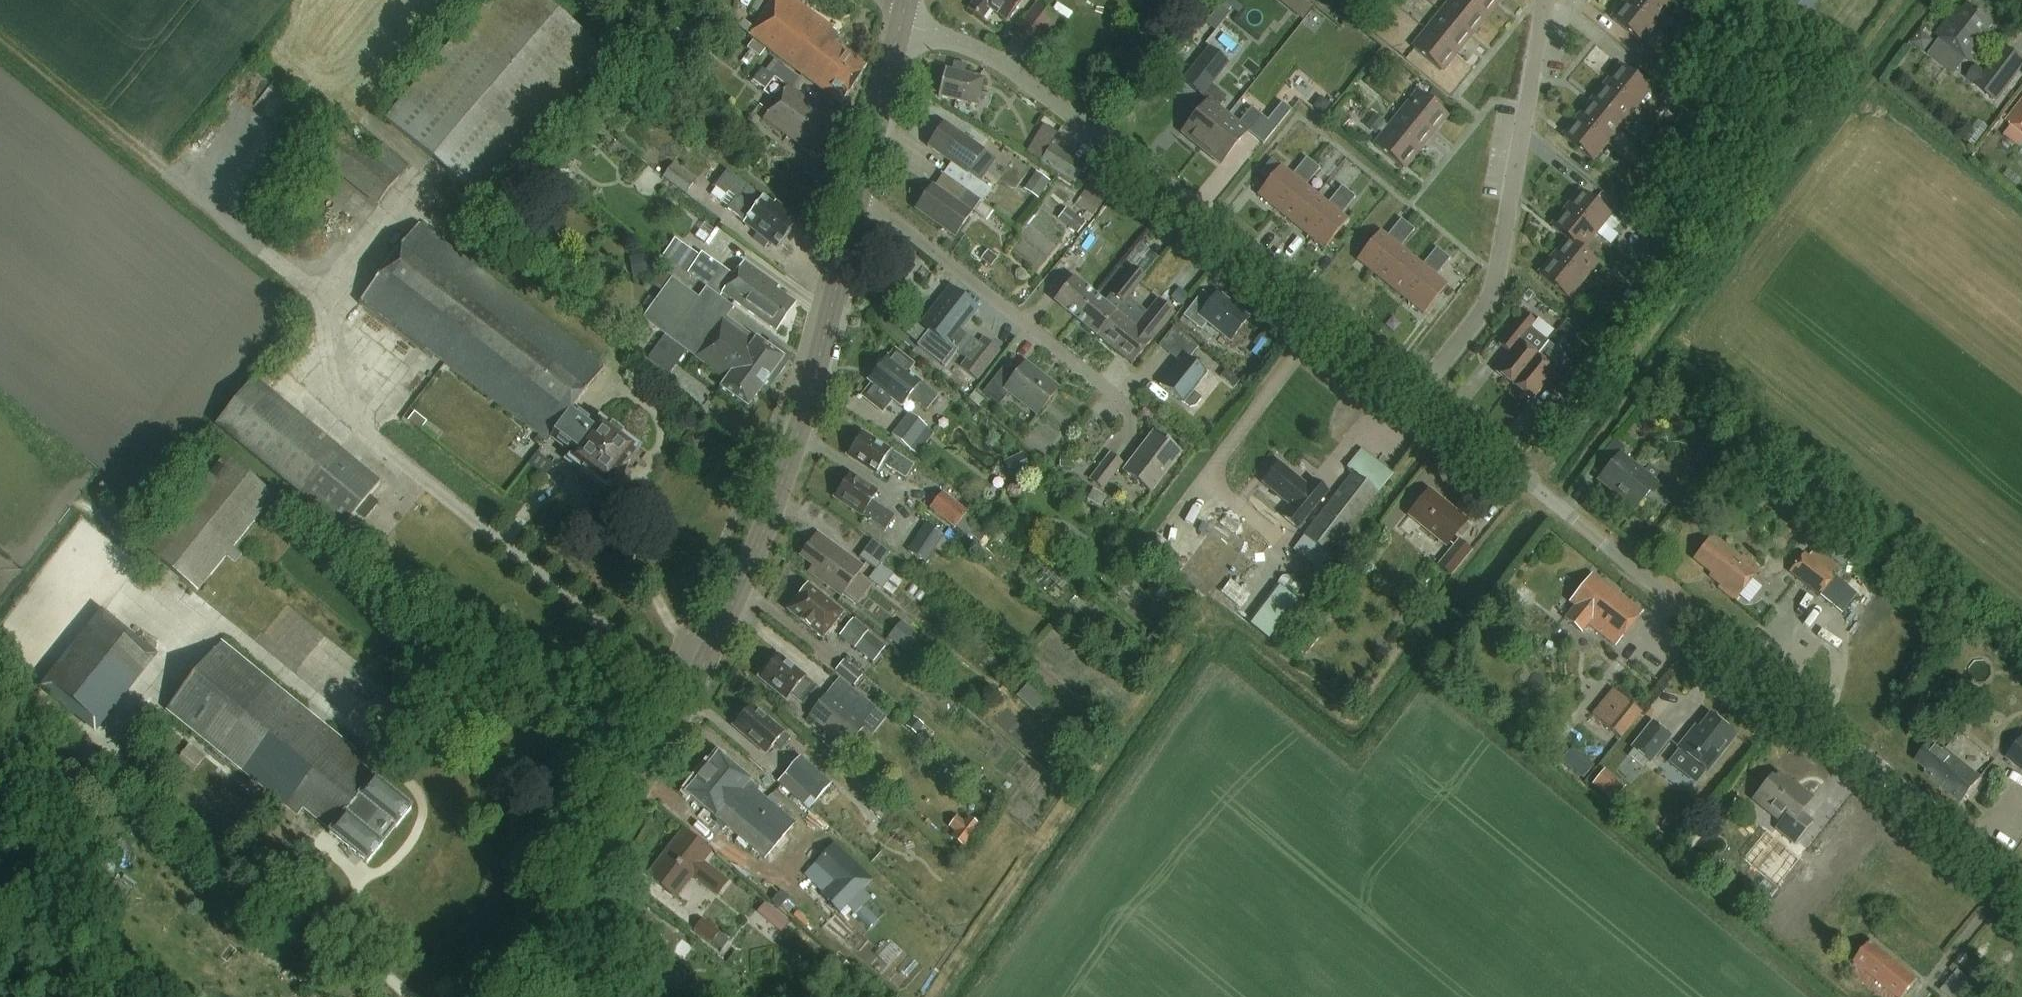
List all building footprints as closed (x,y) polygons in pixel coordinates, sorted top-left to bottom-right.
[(607,51),(547,0),(487,0),(386,119),(482,200),(607,51)] [(750,36),(841,105),(865,69),(835,47),(837,34),(795,0),(774,0),(750,36)] [(1021,0),(972,0),(974,1),(966,12),(980,22),(988,12),(1003,24),(1021,0)] [(1304,0),(1278,0),(1303,20),(1313,7),(1304,0)] [(1442,12),(1470,35),(1485,17),(1463,0),(1452,0),(1442,12)] [(1485,17),(1499,0),(1463,0),(1485,17)] [(1627,1),(1655,24),(1669,6),(1662,0),(1628,0),(1627,1)] [(1782,6),(1793,13),(1804,0),(1786,0),(1782,6)] [(1627,1),(1612,19),(1640,42),(1655,24),(1627,1)] [(1038,2),(1014,33),(1043,55),(1058,36),(1053,33),(1062,21),(1038,2)] [(1971,66),(1992,39),(1986,34),(1991,28),(1965,8),(1960,15),(1956,12),(1935,38),(1971,66)] [(1442,12),(1428,30),(1456,53),(1470,35),(1442,12)] [(1428,30),(1413,48),(1441,71),(1456,53),(1428,30)] [(1208,100),(1181,133),(1200,148),(1228,115),(1218,107),(1225,98),(1210,85),(1228,63),(1208,48),(1182,80),(1201,95),(1202,95),(1208,100)] [(1664,78),(1672,68),(1653,52),(1645,62),(1664,78)] [(787,87),(763,120),(802,148),(801,149),(822,164),(849,128),(827,112),(826,114),(792,89),(800,78),(778,62),(769,74),(787,87)] [(976,105),(982,78),(964,74),(966,65),(953,62),(951,70),(945,69),(938,97),(976,105)] [(1621,65),(1607,83),(1635,106),(1649,88),(1621,65)] [(1986,72),(1977,66),(1972,74),(1980,80),(1977,85),(1999,100),(2013,78),(2002,71),(1999,75),(1989,68),(1986,72)] [(1607,83),(1592,101),(1620,124),(1635,106),(1607,83)] [(1370,84),(1358,93),(1367,106),(1380,97),(1370,84)] [(1698,111),(1669,87),(1660,97),(1681,114),(1674,123),(1683,130),(1698,111)] [(1419,92),(1404,110),(1432,132),(1447,115),(1419,92)] [(2004,122),(2021,137),(2021,99),(2004,122)] [(1592,101),(1578,119),(1606,142),(1620,124),(1592,101)] [(1292,110),(1283,103),(1268,122),(1277,129),(1292,110)] [(1344,129),(1352,119),(1340,110),(1332,119),(1344,129)] [(1404,110),(1390,128),(1418,150),(1432,132),(1404,110)] [(1228,115),(1200,148),(1220,164),(1254,121),(1245,114),(1238,123),(1228,115)] [(1578,119),(1563,137),(1591,160),(1606,142),(1578,119)] [(942,176),(980,201),(983,204),(994,188),(971,171),(985,150),(944,122),(927,147),(951,164),(942,176)] [(314,152),(378,203),(408,165),(381,144),(373,153),(337,124),(314,152)] [(1390,128),(1375,146),(1403,168),(1418,150),(1390,128)] [(1085,164),(1051,144),(1040,162),(1074,183),(1085,164)] [(1281,165),(1258,194),(1276,209),(1313,163),(1306,157),(1292,175),(1281,165)] [(696,180),(674,163),(664,178),(686,194),(696,180)] [(1313,163),(1276,209),(1294,224),(1317,195),(1306,186),(1320,168),(1313,163)] [(1057,177),(1042,167),(1029,186),(1044,196),(1057,177)] [(727,171),(715,188),(725,196),(727,193),(735,199),(729,207),(760,231),(755,236),(767,246),(772,240),(779,245),(798,220),(775,203),(772,206),(738,179),(727,171)] [(980,201),(942,176),(936,186),(933,184),(916,209),(955,237),(980,201)] [(1317,195),(1294,224),(1311,238),(1349,191),(1342,186),(1328,203),(1317,195)] [(1349,191),(1311,238),(1325,249),(1348,220),(1342,214),(1356,197),(1349,191)] [(1582,191),(1567,209),(1595,232),(1610,214),(1582,191)] [(1087,223),(1067,208),(1059,219),(1078,234),(1087,223)] [(1567,209),(1552,227),(1568,240),(1568,239),(1581,249),(1595,232),(1567,209)] [(1380,231),(1357,260),(1370,271),(1408,224),(1401,219),(1387,236),(1380,231)] [(610,484),(639,445),(625,435),(626,431),(615,423),(613,425),(603,417),(599,422),(577,406),(609,364),(420,223),(360,303),(426,353),(428,350),(550,441),(553,436),(574,452),(568,460),(584,472),(577,482),(595,495),(602,485),(610,484)] [(1408,224),(1370,271),(1388,285),(1411,256),(1401,247),(1415,230),(1408,224)] [(688,274),(699,257),(674,239),(662,257),(688,274)] [(1568,240),(1554,257),(1582,280),(1597,262),(1581,249),(1568,239),(1568,240)] [(1411,256),(1388,285),(1406,299),(1443,253),(1436,247),(1422,265),(1411,256)] [(699,257),(688,274),(720,296),(723,293),(778,333),(798,306),(777,291),(781,286),(747,262),(736,277),(702,253),(699,257)] [(1443,253),(1406,299),(1424,314),(1447,285),(1436,276),(1450,259),(1443,253)] [(655,274),(651,254),(630,258),(634,278),(655,274)] [(1554,257),(1539,275),(1567,298),(1582,280),(1554,257)] [(1097,336),(1129,296),(1145,276),(1133,266),(1104,302),(1093,293),(1074,317),(1097,336)] [(1074,317),(1093,293),(1073,277),(1054,301),(1074,317)] [(672,278),(642,319),(665,336),(648,358),(670,374),(686,352),(695,358),(727,381),(722,388),(750,407),(784,360),(724,318),(732,307),(706,288),(699,298),(672,278)] [(1173,298),(1184,304),(1191,292),(1180,286),(1173,298)] [(951,344),(962,330),(978,310),(950,287),(920,324),(929,331),(917,346),(945,368),(957,352),(959,350),(951,344)] [(1230,341),(1249,318),(1217,292),(1212,299),(1204,292),(1183,317),(1199,331),(1207,322),(1230,341)] [(1129,296),(1097,336),(1131,363),(1172,310),(1156,297),(1145,310),(1129,296)] [(1525,314),(1517,324),(1500,345),(1510,353),(1495,371),(1513,386),(1537,356),(1536,356),(1548,341),(1547,340),(1552,333),(1537,321),(1535,323),(1525,314)] [(1569,339),(1578,328),(1567,320),(1559,331),(1569,339)] [(1179,362),(1160,385),(1182,403),(1183,402),(1190,408),(1196,407),(1202,399),(1194,392),(1209,374),(1190,358),(1198,348),(1174,328),(1159,346),(1179,362)] [(979,343),(962,330),(951,344),(959,350),(957,352),(966,359),(961,366),(979,380),(1001,352),(983,337),(979,343)] [(901,409),(910,397),(927,411),(938,397),(921,383),(921,382),(909,372),(915,365),(895,348),(889,357),(888,356),(869,381),(868,382),(870,384),(860,397),(883,415),(893,402),(901,409)] [(1600,365),(1588,355),(1573,373),(1585,383),(1600,365)] [(1537,356),(1513,386),(1531,401),(1546,382),(1556,390),(1573,369),(1563,361),(1555,371),(1537,356)] [(1035,417),(1055,391),(1021,365),(1012,378),(1001,369),(981,395),(997,406),(1006,394),(1035,417)] [(1220,377),(1234,388),(1242,378),(1228,367),(1220,377)] [(254,379),(216,427),(302,495),(344,529),(357,512),(368,517),(379,503),(372,495),(382,481),(340,447),(254,379)] [(428,422),(415,412),(409,420),(421,430),(428,422)] [(918,454),(924,446),(918,442),(928,428),(910,414),(893,436),(918,454)] [(860,432),(846,455),(877,474),(883,465),(903,478),(912,464),(860,432)] [(1124,471),(1151,493),(1181,454),(1154,433),(1124,471)] [(1348,469),(1353,472),(1380,493),(1394,475),(1362,450),(1348,469)] [(1637,509),(1658,484),(1618,452),(1598,477),(1637,509)] [(554,466),(537,453),(529,464),(546,477),(554,466)] [(1011,477),(1030,469),(1022,453),(1004,462),(1011,477)] [(1125,464),(1111,453),(1090,480),(1104,491),(1125,464)] [(148,552),(198,593),(275,498),(225,457),(148,552)] [(1277,463),(1261,483),(1291,507),(1283,516),(1297,528),(1328,492),(1313,479),(1307,487),(1277,463)] [(1319,571),(1380,493),(1353,472),(1303,536),(1304,536),(1293,550),(1319,571)] [(877,492),(851,474),(841,488),(838,490),(833,497),(863,516),(886,531),(895,517),(871,501),(877,492)] [(1677,500),(1684,492),(1670,480),(1663,489),(1677,500)] [(1429,490),(1409,515),(1446,546),(1467,520),(1429,490)] [(943,492),(930,508),(955,529),(956,528),(969,538),(971,536),(980,544),(987,534),(978,527),(979,525),(966,515),(968,512),(966,511),(970,506),(953,492),(949,497),(943,492)] [(926,524),(908,551),(927,563),(936,549),(950,558),(957,547),(943,538),(945,536),(926,524)] [(1711,536),(1691,561),(1709,575),(1707,578),(1718,587),(1716,589),(1733,602),(1759,570),(1742,557),(1740,559),(1711,536)] [(812,539),(799,557),(812,566),(808,572),(840,597),(862,567),(823,537),(818,544),(812,539)] [(1460,539),(1439,565),(1453,576),(1473,551),(1460,539)] [(873,541),(860,559),(876,571),(869,581),(883,591),(893,576),(881,567),(890,554),(873,541)] [(1789,573),(1820,598),(1834,609),(1849,589),(1836,579),(1837,578),(1831,573),(1836,566),(1815,549),(1809,556),(1805,553),(1789,573)] [(1613,645),(1639,613),(1589,572),(1567,600),(1573,605),(1563,617),(1580,631),(1586,623),(1613,645)] [(805,586),(785,610),(821,639),(837,619),(839,621),(843,616),(805,586)] [(1300,602),(1282,589),(1279,586),(1250,624),(1271,640),(1300,602)] [(95,607),(40,693),(99,731),(133,678),(137,680),(158,648),(95,607)] [(886,646),(854,619),(840,636),(855,649),(863,640),(879,655),(886,646)] [(922,637),(903,622),(889,638),(908,653),(922,637)] [(367,866),(411,812),(374,781),(375,779),(357,765),(363,758),(222,642),(166,711),(296,818),(302,810),(330,833),(329,835),(367,866)] [(800,705),(815,687),(774,654),(756,676),(785,699),(788,695),(800,705)] [(863,676),(845,661),(836,671),(854,687),(863,676)] [(1033,711),(1044,699),(1027,685),(1017,696),(1033,711)] [(1592,715),(1620,737),(1640,713),(1613,690),(1592,715)] [(825,697),(808,718),(845,748),(862,726),(825,697)] [(781,748),(789,738),(749,705),(732,726),(765,754),(774,743),(781,748)] [(1677,748),(1707,772),(1736,736),(1710,714),(1694,733),(1691,731),(1677,748)] [(924,725),(914,718),(906,728),(916,735),(924,725)] [(1653,722),(1632,749),(1634,751),(1629,757),(1644,768),(1649,762),(1653,765),(1673,738),(1653,722)] [(2005,760),(2021,774),(2021,740),(2005,760)] [(197,767),(206,755),(190,743),(180,755),(197,767)] [(1960,805),(1980,779),(1945,753),(1942,756),(1930,747),(1916,765),(1928,774),(1925,778),(1960,805)] [(762,860),(791,824),(745,786),(748,783),(715,756),(683,794),(762,860)] [(830,784),(799,756),(776,783),(807,810),(830,784)] [(1799,787),(1797,790),(1778,774),(1768,787),(1765,784),(1753,799),(1766,810),(1768,807),(1783,819),(1776,828),(1794,843),(1812,821),(1800,812),(1812,798),(1799,787)] [(948,830),(963,843),(978,826),(962,813),(948,830)] [(693,876),(717,895),(728,881),(703,862),(711,852),(683,830),(647,876),(675,899),(693,876)] [(838,882),(823,897),(837,912),(845,904),(852,911),(860,903),(854,897),(862,889),(859,886),(863,881),(831,850),(818,863),(838,882)] [(1799,860),(1788,851),(1772,871),(1782,880),(1794,865),(1799,860)] [(783,929),(791,917),(765,899),(757,911),(783,929)] [(680,941),(638,911),(631,920),(628,920),(624,926),(625,929),(622,933),(623,934),(651,954),(652,952),(666,962),(673,953),(685,962),(694,949),(681,940),(680,941)] [(729,941),(702,920),(694,930),(720,952),(729,941)] [(1917,979),(1870,942),(1853,963),(1895,996),(1902,996),(1917,979)] [(1977,984),(1959,970),(1942,993),(1947,996),(1967,996),(1977,984)]
